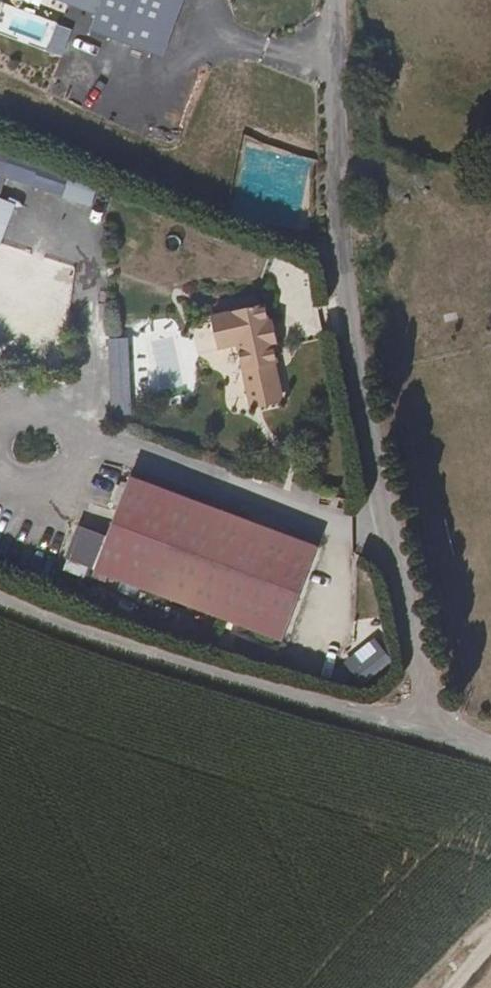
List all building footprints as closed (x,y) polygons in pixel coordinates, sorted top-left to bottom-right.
[(95,15),(88,34),(167,61),(188,0),(51,0),(95,15)] [(0,197),(5,182),(92,207),(101,178),(0,150),(0,197)] [(18,207),(0,199),(0,249),(18,207)] [(263,306),(211,315),(217,349),(235,345),(248,413),(282,407),(263,306)] [(12,360),(16,338),(0,335),(0,358),(12,360)] [(320,550),(130,475),(93,567),(284,642),(320,550)] [(375,640),(343,665),(361,687),(392,663),(375,640)]
